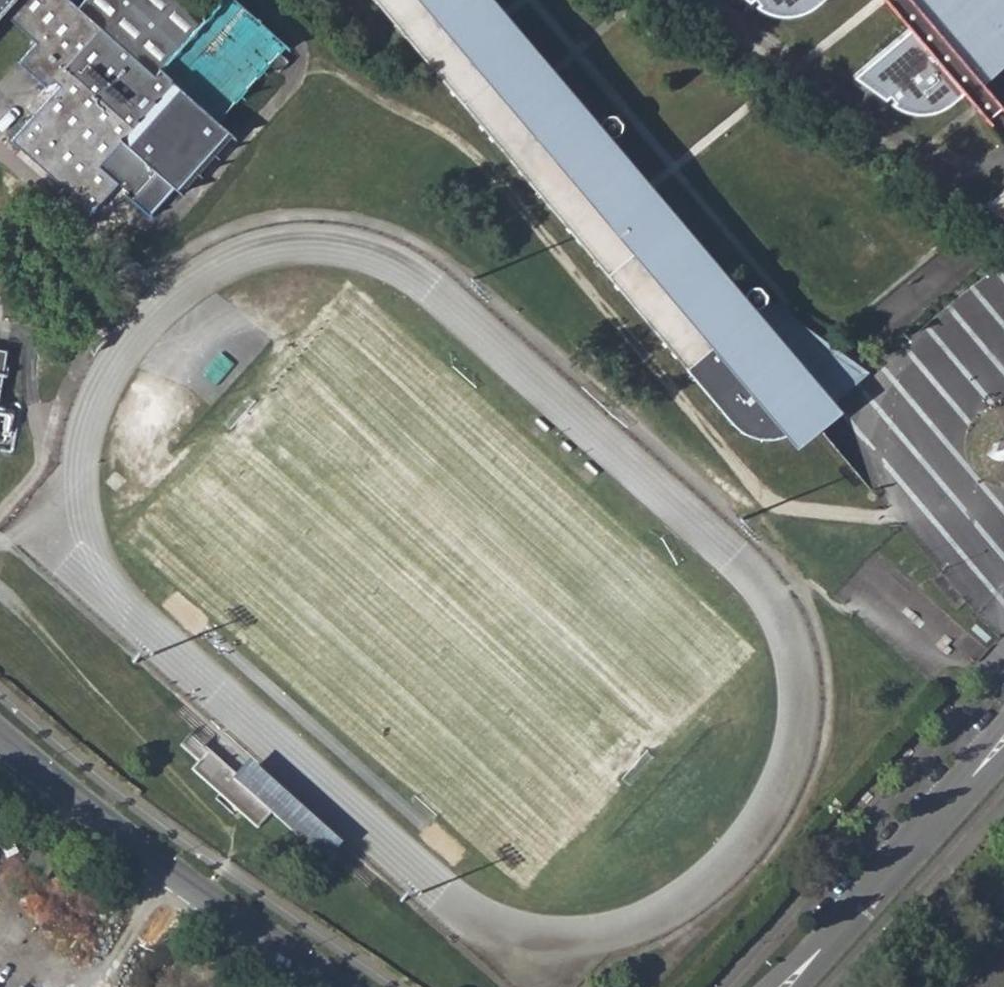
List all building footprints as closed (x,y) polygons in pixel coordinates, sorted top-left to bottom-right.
[(228,134),(213,121),(264,63),(273,71),(284,58),(276,50),(283,43),(234,0),(217,0),(203,16),(186,0),(82,0),(76,7),(68,0),(0,0),(0,11),(36,42),(18,62),(45,87),(52,78),(59,84),(52,92),(10,140),(91,211),(117,182),(126,189),(122,193),(146,214),(171,187),(176,191),(228,134)] [(726,419),(734,426),(754,435),(775,437),(803,423),(812,415),(859,372),(761,301),(762,295),(762,289),(758,282),(751,280),(744,282),(740,287),(739,292),(740,296),(603,134),(609,134),(613,131),(616,125),(617,120),(615,116),(608,111),(601,112),(597,114),(594,118),(594,122),(492,0),(374,0),(726,419)] [(907,27),(851,73),(871,88),(887,98),(895,103),(910,107),(924,107),(939,104),(961,90),(984,119),(1001,106),(976,76),(1003,53),(1003,0),(885,0),(907,27)] [(1003,219),(1003,185),(982,203),(1003,219)] [(255,827),(268,812),(231,779),(234,777),(207,752),(191,771),(255,827)] [(246,762),(234,777),(231,779),(268,812),(323,861),(337,844),(246,762)] [(26,869),(45,881),(55,865),(37,853),(26,869)]
